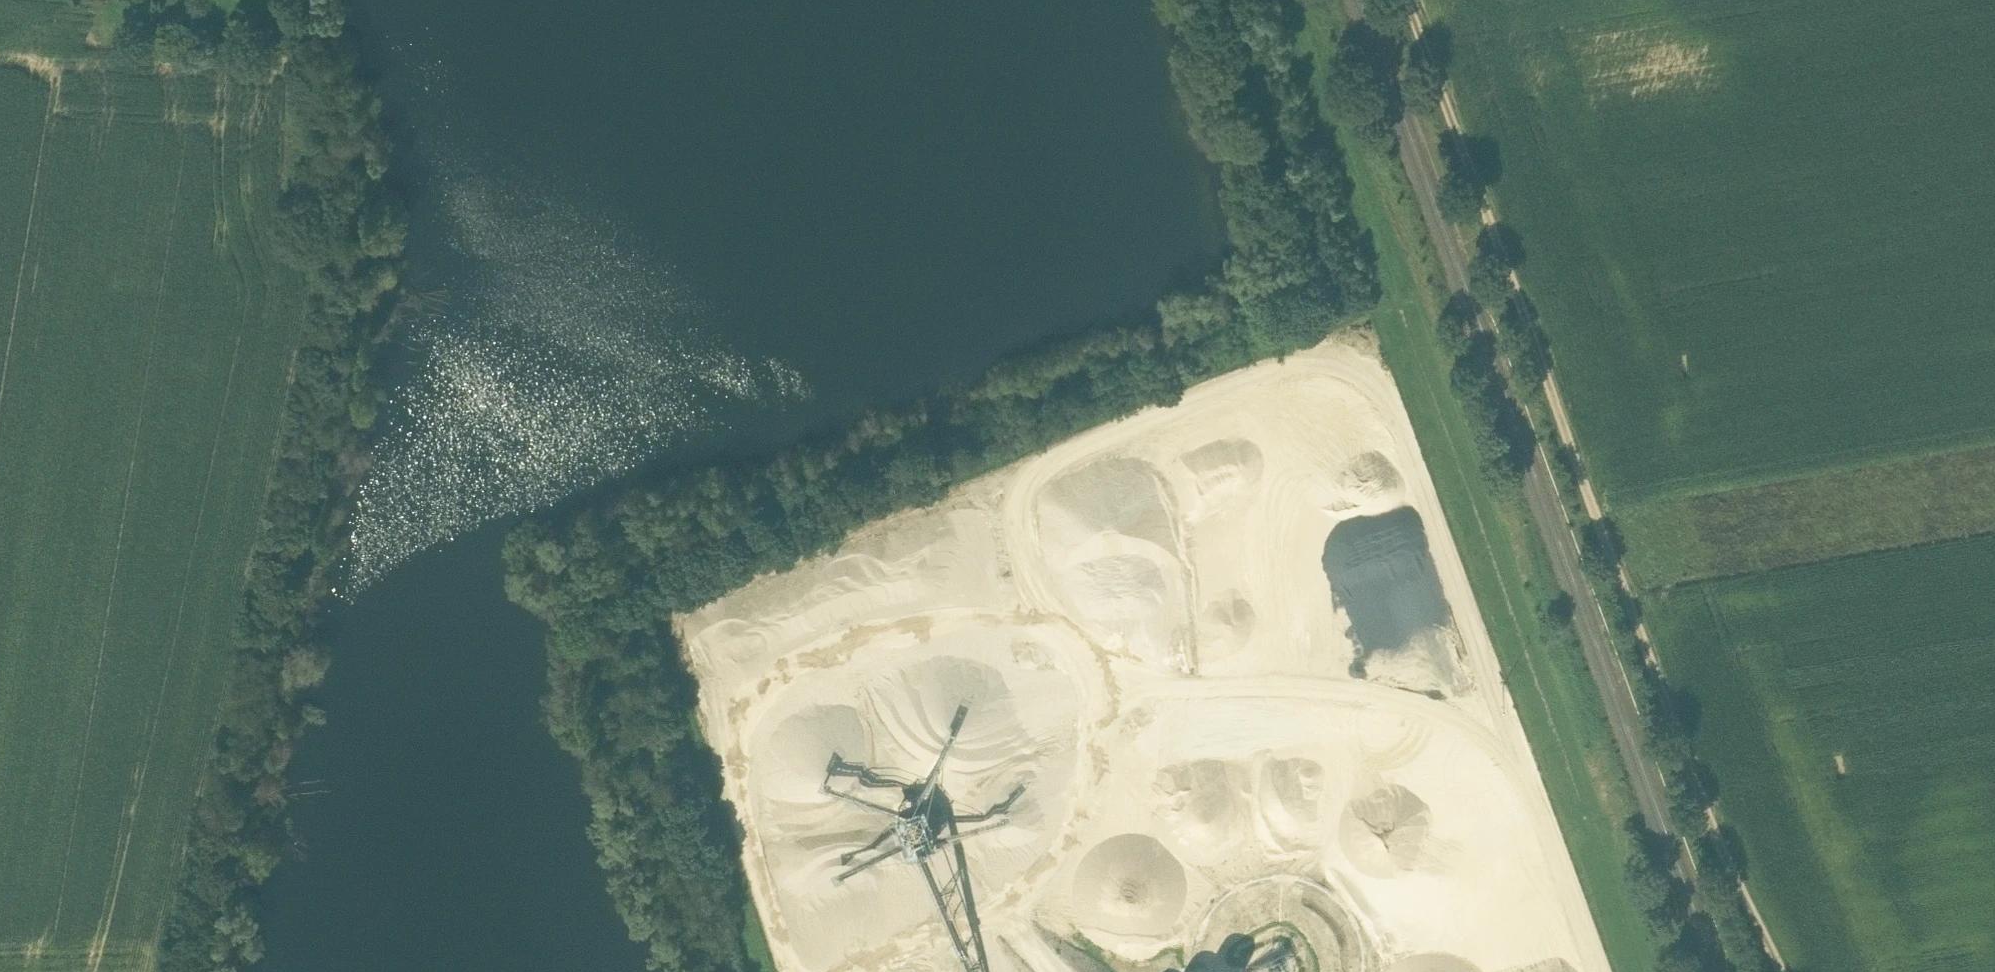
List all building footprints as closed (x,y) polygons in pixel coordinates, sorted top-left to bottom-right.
[(256,24),(243,30),(248,43),(261,37),(256,24)]
